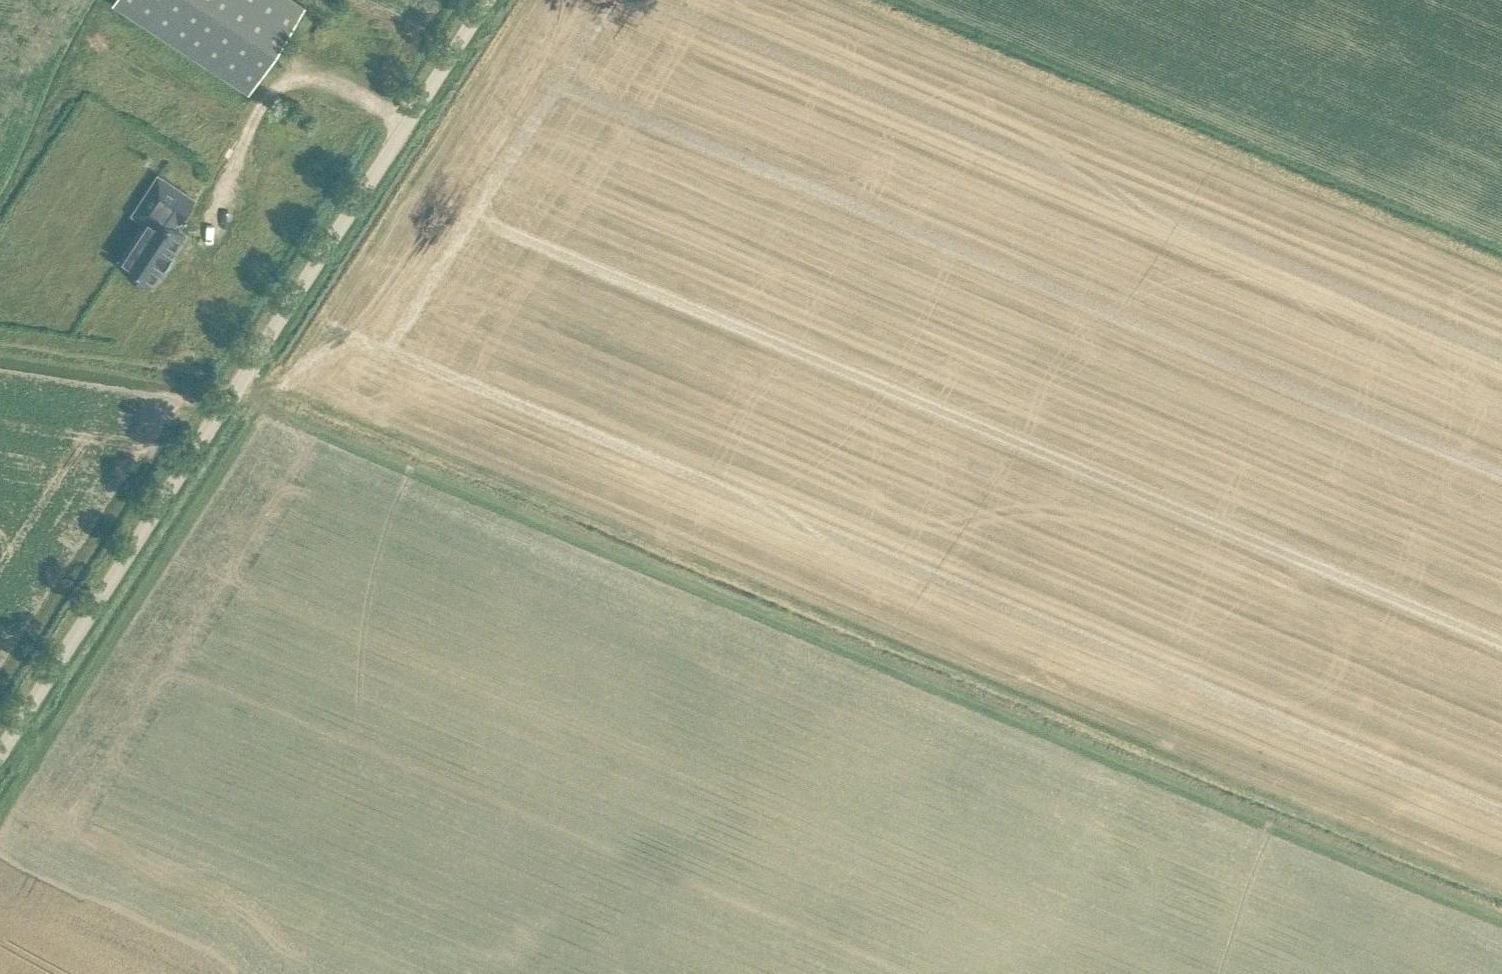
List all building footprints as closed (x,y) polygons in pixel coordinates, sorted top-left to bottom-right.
[(250,88),(305,3),(300,0),(115,0),(250,88)] [(110,299),(146,321),(183,267),(169,257),(182,234),(151,214),(139,233),(149,239),(110,299)]
